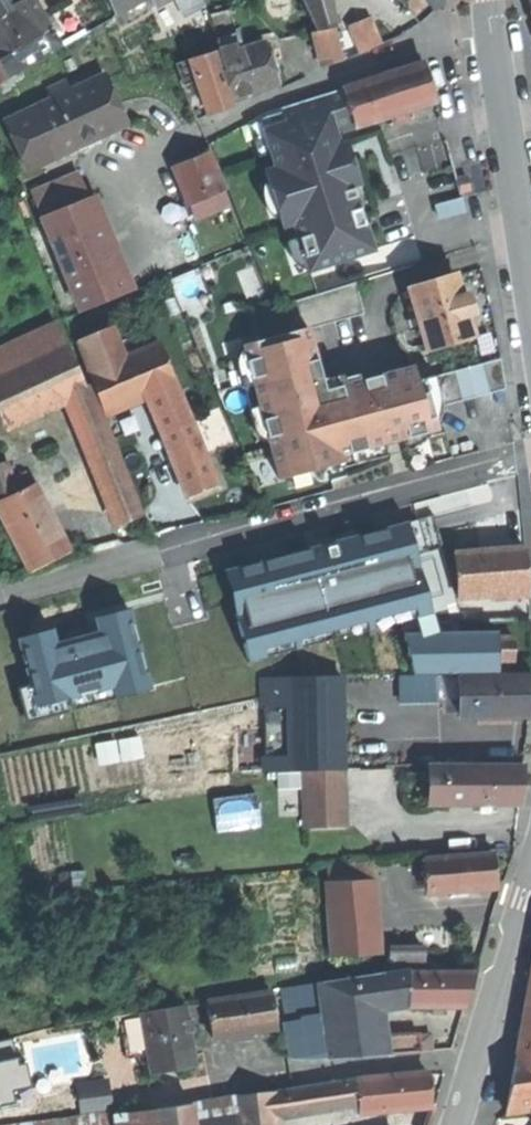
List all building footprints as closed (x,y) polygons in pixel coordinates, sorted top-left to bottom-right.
[(15,38),(5,20),(11,17),(2,1),(2,0),(0,0),(0,46),(15,38)] [(11,17),(5,20),(15,38),(29,31),(39,49),(31,53),(35,61),(60,47),(35,0),(23,0),(20,1),(25,9),(17,13),(11,17)] [(114,12),(135,0),(108,0),(114,12)] [(328,0),(300,0),(314,33),(332,27),(328,0)] [(439,0),(426,0),(431,10),(441,2),(439,0)] [(12,6),(17,13),(25,9),(20,1),(12,6)] [(350,27),(360,52),(369,48),(379,44),(368,20),(350,27)] [(342,61),(332,27),(314,33),(310,34),(320,67),(342,61)] [(2,70),(31,53),(39,49),(29,31),(15,38),(0,46),(0,67),(2,70)] [(215,53),(216,59),(241,51),(238,41),(231,43),(230,38),(216,43),(219,51),(215,53)] [(216,59),(229,101),(254,93),(276,86),(263,44),(241,51),(216,59)] [(231,107),(229,101),(216,59),(215,53),(190,60),(195,77),(207,114),(218,111),(231,107)] [(181,82),(195,77),(190,60),(176,65),(181,82)] [(341,88),(354,128),(435,103),(430,86),(423,63),(341,88)] [(2,120),(26,169),(127,124),(120,109),(104,75),(2,120)] [(350,127),(339,90),(259,115),(275,168),(265,172),(270,189),(274,188),(280,206),(276,208),(282,226),(293,222),(308,269),(370,250),(343,163),(340,164),(335,148),(333,149),(329,134),(350,127)] [(315,293),(308,269),(293,222),(282,226),(276,208),(270,189),(265,172),(275,168),(259,115),(231,132),(285,303),(315,293)] [(191,159),(173,166),(195,218),(229,203),(208,152),(191,159)] [(79,172),(32,192),(80,311),(127,293),(79,172)] [(456,179),(460,192),(470,189),(466,177),(456,179)] [(270,189),(276,208),(280,206),(274,188),(270,189)] [(195,268),(200,280),(213,275),(208,263),(195,268)] [(407,290),(425,350),(473,336),(465,308),(455,276),(407,290)] [(355,283),(250,315),(258,342),(307,328),(363,314),(355,283)] [(116,324),(75,341),(105,415),(146,398),(128,355),(116,324)] [(258,342),(249,344),(253,359),(247,360),(279,479),(313,470),(311,464),(437,430),(436,426),(427,393),(419,395),(411,368),(324,391),(307,328),(258,342)] [(160,342),(128,355),(146,398),(177,385),(160,342)] [(67,396),(85,388),(66,344),(0,373),(0,417),(3,424),(67,396)] [(437,391),(441,406),(505,389),(502,375),(499,360),(433,377),(437,391)] [(191,420),(177,385),(146,398),(160,434),(192,422),(191,420)] [(67,396),(113,507),(135,497),(89,387),(85,388),(67,396)] [(437,391),(427,393),(436,426),(441,406),(437,391)] [(216,410),(191,420),(192,422),(204,451),(229,441),(216,410)] [(204,451),(192,422),(160,434),(186,498),(204,491),(218,486),(204,451)] [(0,503),(0,512),(30,569),(50,558),(68,549),(34,485),(0,503)] [(113,507),(121,524),(143,515),(135,497),(113,507)] [(433,516),(407,523),(431,612),(456,605),(433,516)] [(407,523),(225,571),(248,660),(431,612),(407,523)] [(530,596),(530,574),(530,568),(529,544),(453,550),(457,602),(530,596)] [(52,629),(18,638),(30,684),(17,688),(26,722),(151,689),(130,609),(92,619),(96,632),(56,642),(52,629)] [(502,644),(476,645),(476,673),(502,672),(502,644)] [(404,676),(476,673),(476,645),(387,649),(387,675),(404,674),(404,676)] [(459,677),(460,717),(529,716),(530,699),(530,689),(530,676),(459,677)] [(340,677),(263,679),(265,772),(303,771),(342,770),(340,677)] [(399,683),(400,700),(430,699),(429,681),(399,683)] [(443,805),(451,805),(451,784),(469,784),(469,765),(429,765),(429,784),(443,784),(443,805)] [(524,766),(469,765),(469,784),(451,784),(451,805),(520,805),(522,784),(524,766)] [(344,827),(342,770),(303,771),(305,828),(344,827)] [(429,805),(443,805),(443,784),(429,784),(429,805)] [(265,825),(262,791),(215,795),(218,830),(265,825)] [(423,857),(426,892),(496,886),(495,872),(493,852),(423,857)] [(331,956),(379,954),(376,880),(328,882),(331,956)] [(390,951),(390,968),(425,968),(425,951),(390,951)] [(374,1005),(408,1000),(408,972),(370,977),(374,1005)] [(475,972),(408,972),(408,1000),(408,1004),(464,1007),(469,990),(475,972)] [(379,1034),(375,1009),(374,1005),(370,977),(331,982),(336,1018),(341,1056),(378,1054),(379,1034)] [(530,1053),(530,978),(517,1055),(530,1053)] [(320,983),(324,1019),(336,1018),(331,982),(320,983)] [(213,1037),(277,1027),(271,991),(207,1002),(213,1037)] [(375,1009),(408,1004),(408,1000),(374,1005),(375,1009)] [(176,1062),(193,1059),(185,1005),(143,1012),(150,1056),(153,1071),(166,1069),(177,1067),(176,1062)] [(127,1059),(150,1056),(143,1012),(120,1016),(127,1059)] [(291,1058),(341,1056),(336,1018),(324,1019),(282,1023),(291,1058)] [(419,1032),(379,1034),(378,1054),(420,1051),(419,1034),(419,1032)] [(430,1034),(419,1034),(420,1051),(431,1051),(430,1034)] [(517,1055),(508,1111),(530,1107),(530,1053),(517,1055)] [(428,1071),(356,1077),(358,1102),(359,1112),(431,1106),(429,1087),(428,1071)] [(303,1109),(358,1102),(356,1077),(302,1085),(303,1109)] [(82,1114),(111,1110),(107,1081),(79,1085),(82,1114)] [(277,1109),(303,1109),(302,1085),(275,1089),(277,1109)] [(277,1109),(275,1089),(194,1101),(196,1124),(278,1124),(277,1109)] [(194,1101),(117,1112),(119,1124),(196,1124),(194,1101)]
